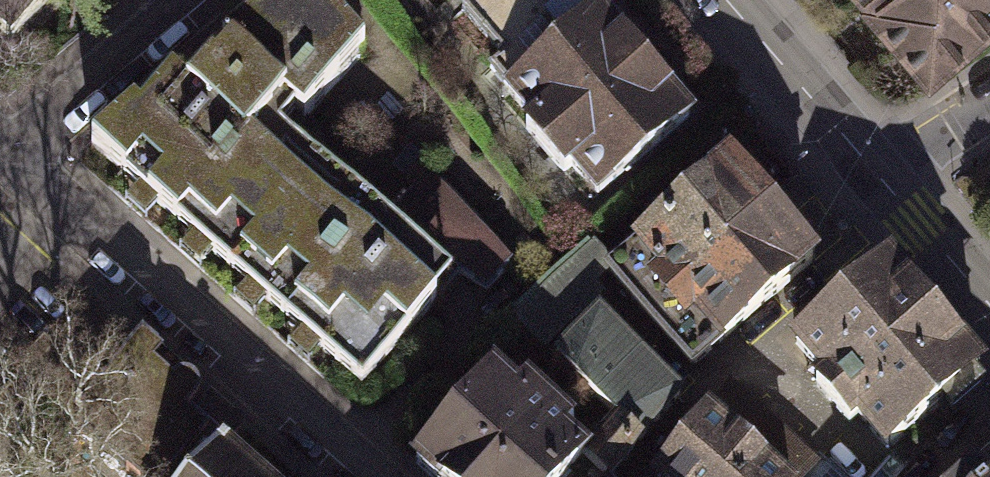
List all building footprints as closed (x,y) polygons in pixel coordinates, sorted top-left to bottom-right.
[(8,45),(48,0),(0,0),(0,38),(8,45)] [(91,145),(362,385),(461,273),(387,207),(296,126),(363,54),(316,0),(262,0),(215,40),(226,52),(188,92),(170,77),(138,114),(133,109),(91,145)] [(459,8),(501,57),(488,68),(532,118),(523,126),(562,171),(570,164),(596,194),(688,115),(646,67),(599,14),(609,5),(605,0),(469,0),(459,8)] [(928,59),(989,6),(989,0),(877,0),(928,59)] [(728,162),(608,268),(694,364),(814,258),(728,162)] [(403,190),(387,207),(461,273),(486,290),(514,265),(475,222),(481,217),(439,171),(409,195),(403,190)] [(590,248),(514,315),(542,346),(599,296),(589,285),(608,268),(590,248)] [(987,382),(885,264),(795,341),(824,376),(815,383),(848,422),(857,414),(886,447),(939,402),(949,414),(987,382)] [(595,317),(552,363),(616,422),(638,441),(680,394),(595,317)] [(70,418),(136,476),(195,476),(222,448),(239,428),(142,340),(70,418)] [(414,460),(433,476),(566,476),(585,457),(561,435),(572,422),(524,379),(513,391),(493,373),(414,460)] [(729,389),(655,472),(661,476),(800,476),(813,463),(729,389)] [(566,476),(609,476),(607,475),(638,441),(616,422),(585,457),(566,476)] [(815,450),(845,476),(893,476),(895,475),(840,424),(815,450)] [(222,448),(195,476),(254,476),(222,448)] [(987,462),(970,476),(989,476),(989,465),(987,462)]
